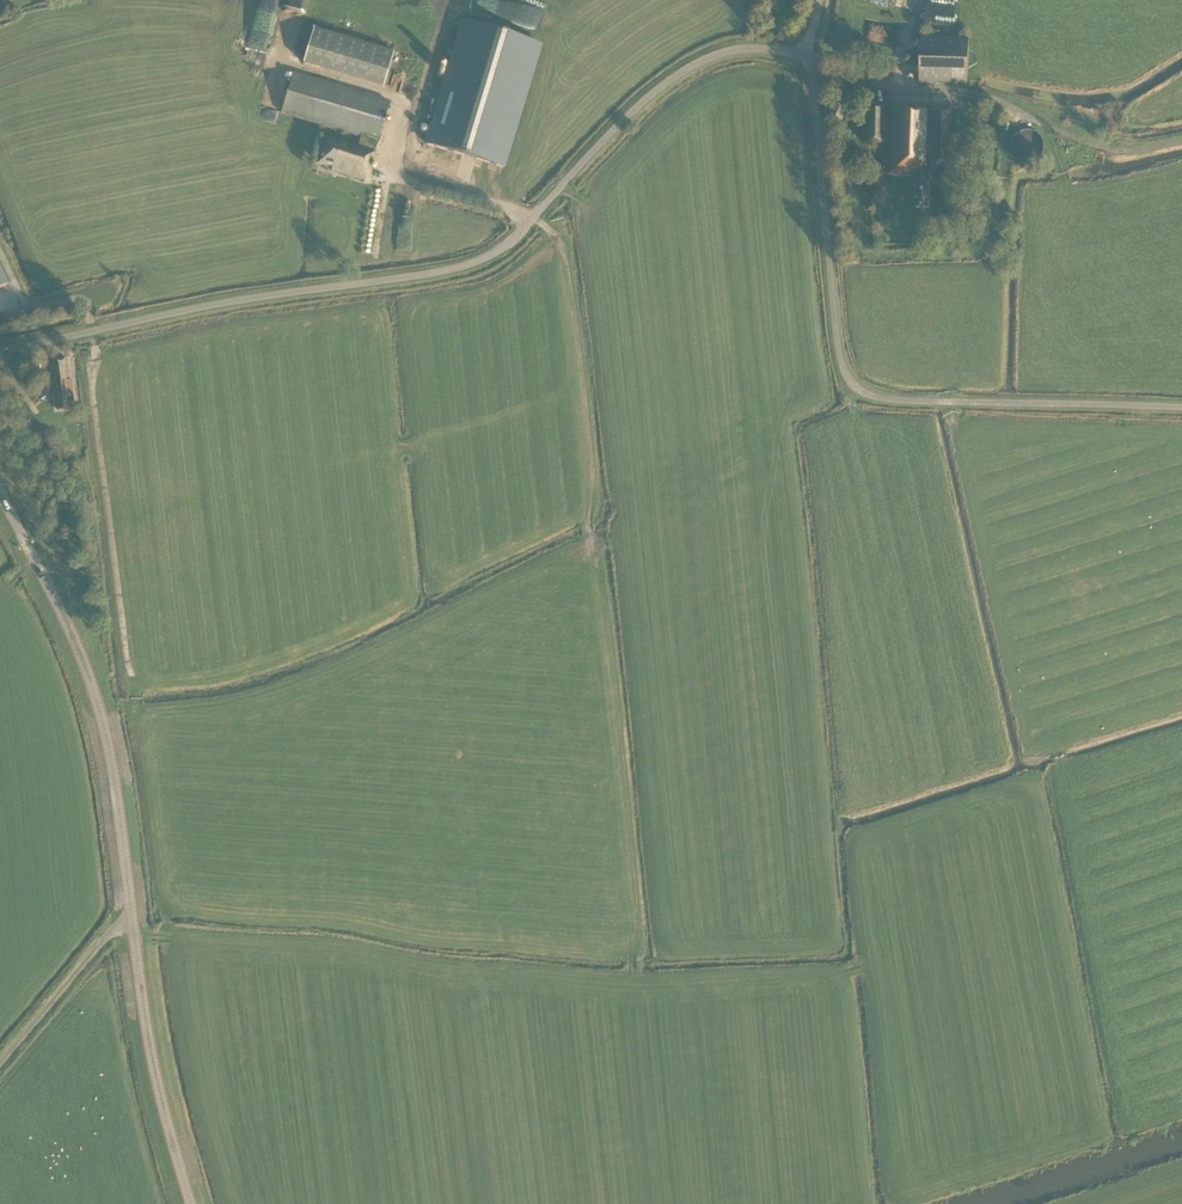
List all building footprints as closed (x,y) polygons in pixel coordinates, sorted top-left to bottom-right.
[(429,128),(427,136),(430,137),(427,145),(503,168),(540,45),(464,22),(432,129),(429,128)] [(303,63),(384,87),(394,52),(314,28),(303,63)] [(919,82),(967,84),(968,39),(921,38),(919,82)] [(332,172),(366,183),(390,103),(294,74),(282,114),(361,138),(359,146),(341,141),(341,144),(326,140),(318,164),(333,168),(332,172)] [(262,104),(260,123),(278,124),(279,106),(262,104)] [(842,105),(831,105),(832,125),(843,125),(842,105)] [(866,106),(865,145),(887,145),(888,107),(866,106)] [(888,171),(887,176),(916,177),(915,209),(929,210),(930,169),(950,169),(952,108),(889,107),(888,171)] [(1012,142),(1012,147),(1012,152),(1015,157),(1018,160),(1023,163),(1028,164),(1033,163),(1038,160),(1041,157),(1044,152),(1045,147),(1044,142),(1041,137),(1038,134),(1033,131),(1028,131),(1023,131),(1018,134),(1015,137),(1012,142)] [(9,284),(0,266),(0,288),(9,284)] [(39,364),(44,363),(44,360),(36,361),(38,379),(41,379),(39,364)] [(72,382),(70,382),(67,360),(48,362),(52,391),(56,390),(58,412),(71,410),(71,405),(74,404),(72,382)]
